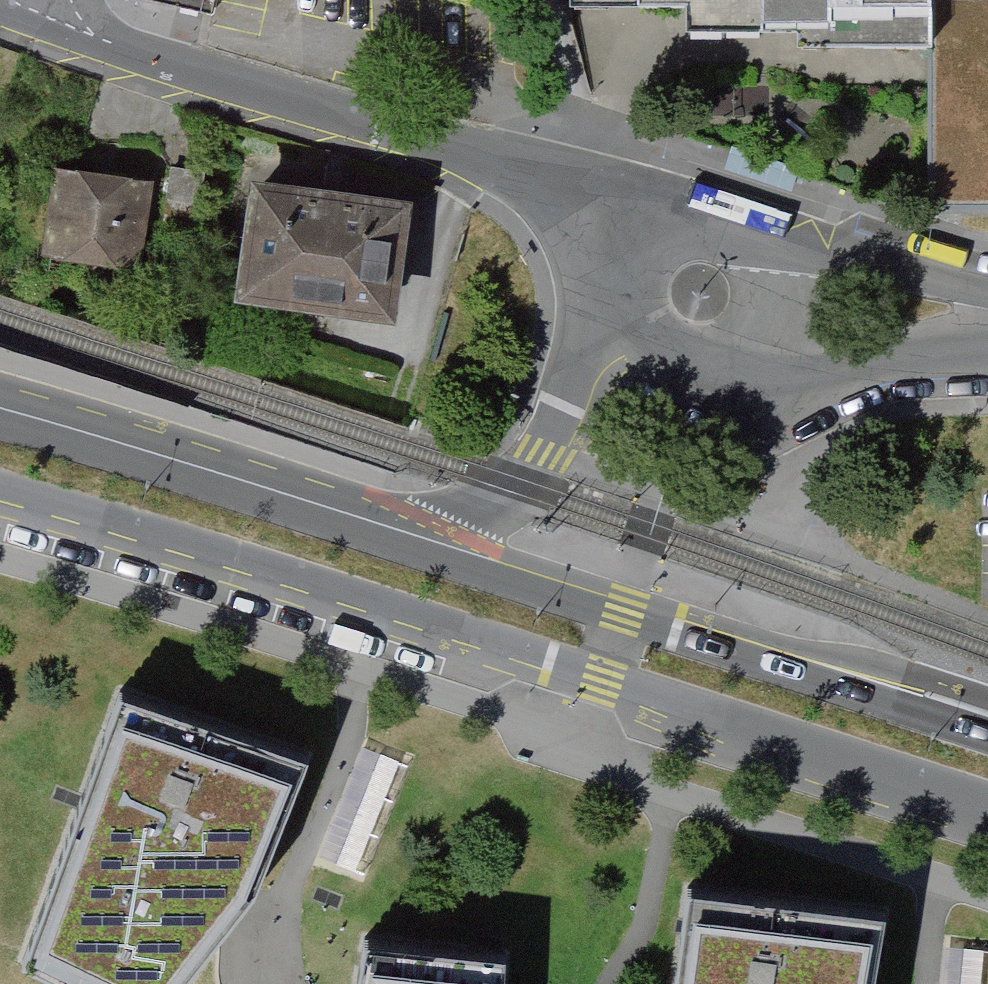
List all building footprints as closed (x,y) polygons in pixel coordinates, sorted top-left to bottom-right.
[(136,2),(214,20),(219,0),(136,0),(136,2)] [(575,16),(692,17),(692,40),(805,41),(805,61),(935,61),(935,0),(575,0),(575,16)] [(935,61),(935,215),(987,215),(987,0),(935,0),(935,61)] [(154,192),(53,178),(39,273),(140,288),(154,192)] [(412,216),(246,194),(230,320),(395,341),(412,216)] [(121,694),(29,957),(82,983),(178,983),(253,893),(312,761),(121,694)] [(688,883),(676,983),(873,983),(886,909),(688,883)] [(985,946),(941,944),(940,983),(984,983),(985,946)] [(362,953),(359,983),(508,983),(509,969),(362,953)]
